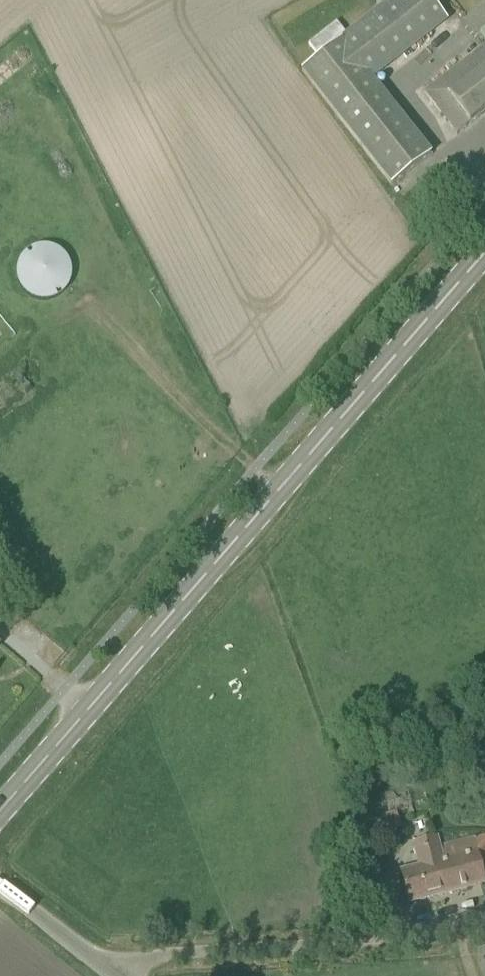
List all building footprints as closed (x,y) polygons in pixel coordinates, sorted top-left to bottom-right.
[(388,185),(429,152),(372,79),(447,20),(431,0),(386,0),(297,70),(388,185)] [(424,92),(457,134),(484,112),(484,45),(424,92)] [(58,248),(16,249),(17,297),(59,296),(58,248)] [(484,883),(484,835),(439,847),(437,836),(413,842),(420,866),(401,871),(409,903),(484,883)]
